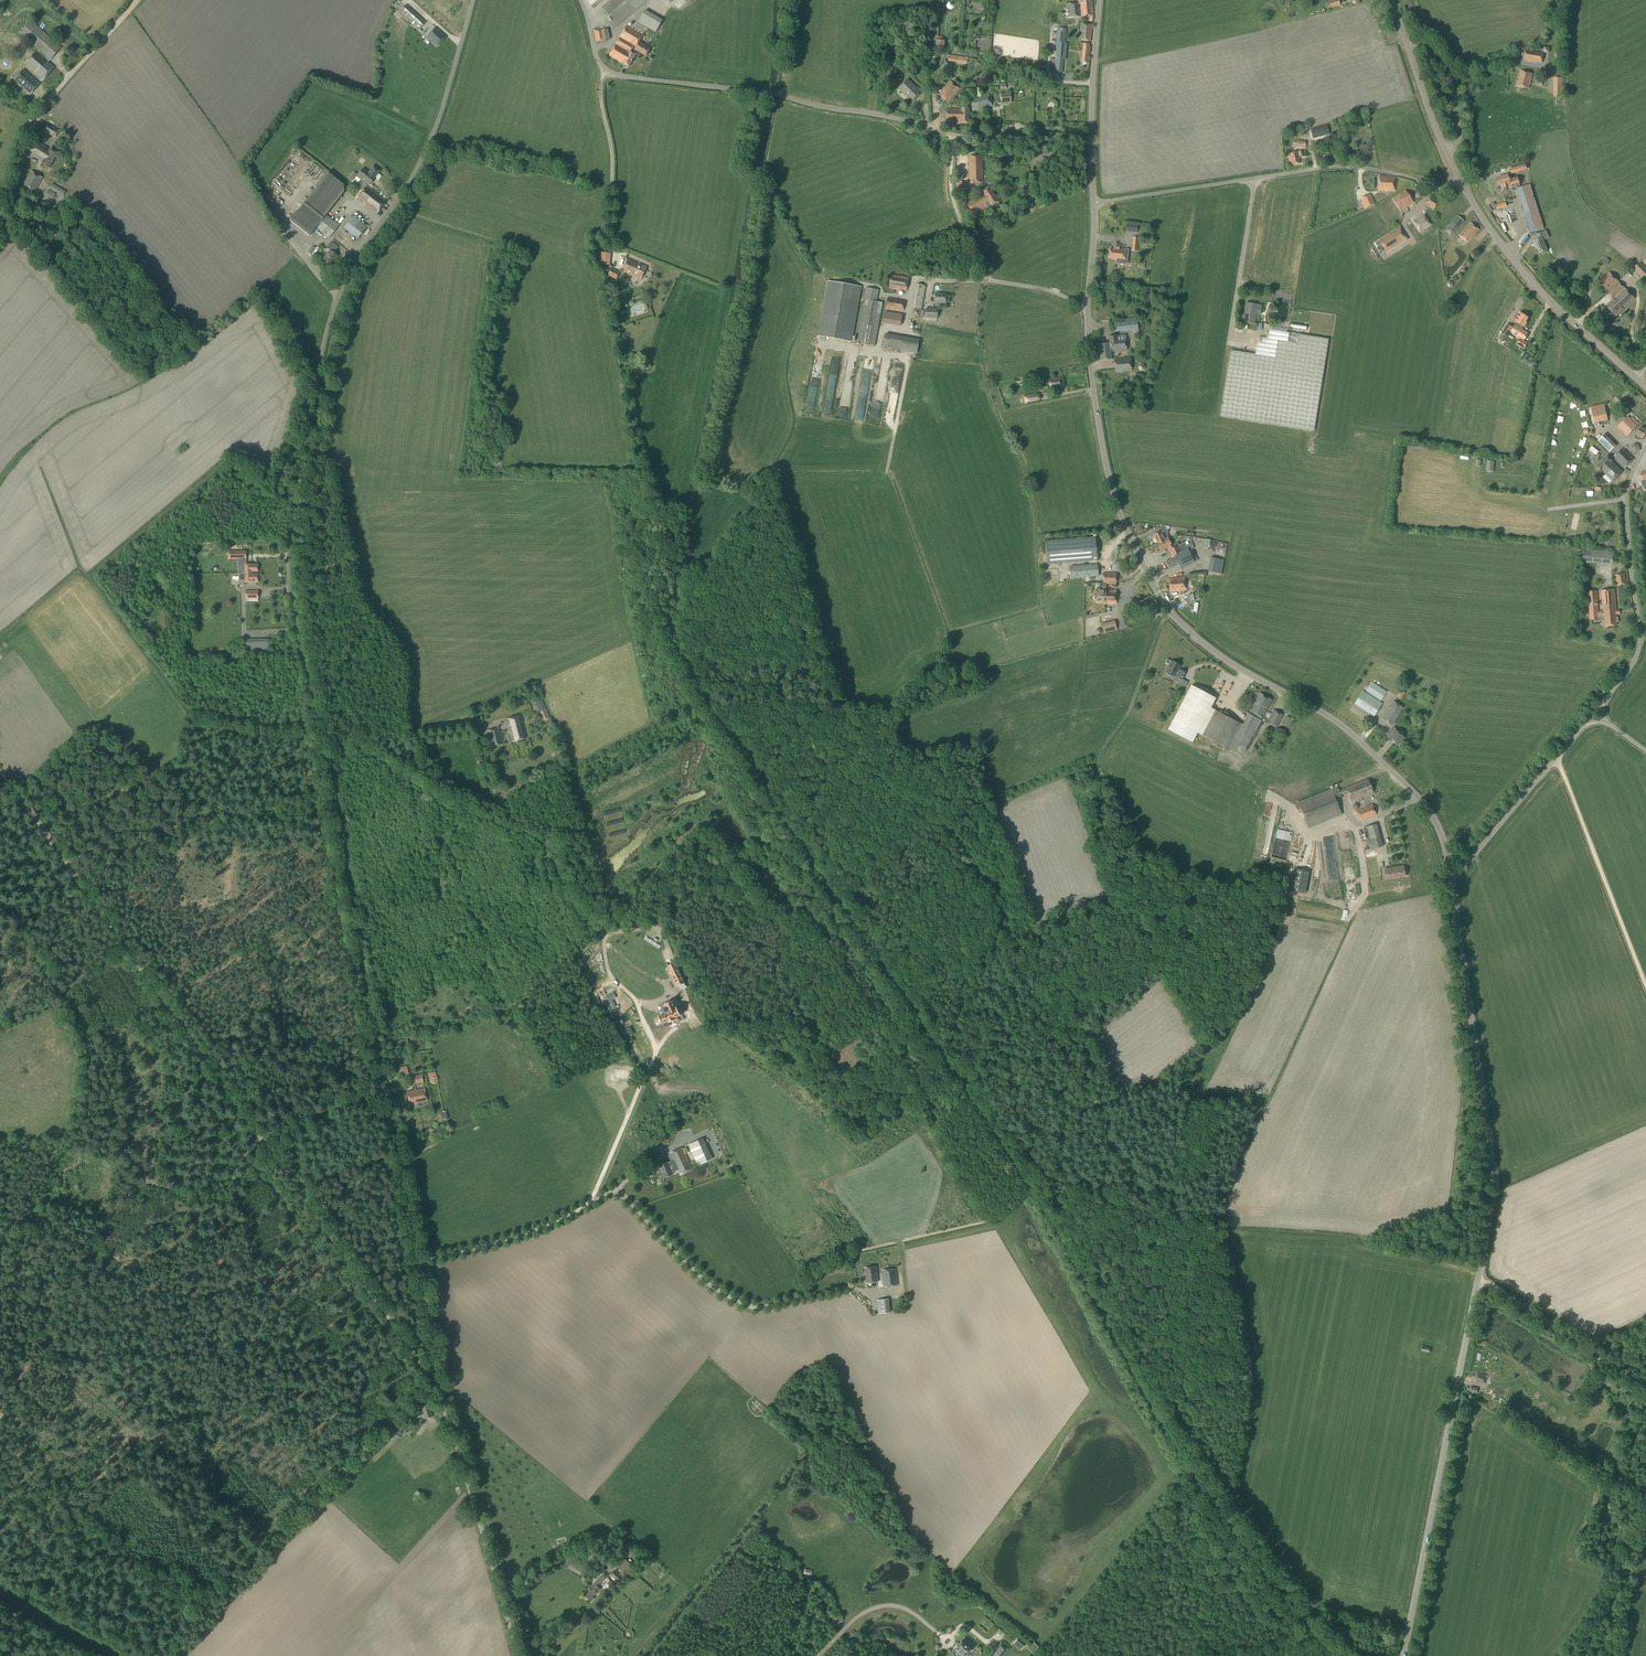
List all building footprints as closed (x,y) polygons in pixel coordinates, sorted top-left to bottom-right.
[(636,10),(648,0),(612,0),(603,8),(613,20),(610,23),(614,28),(636,10)] [(1068,4),(1069,17),(1093,16),(1092,0),(1078,0),(1078,4),(1068,4)] [(1340,5),(1339,0),(1333,0),(1329,1),(1330,8),(1340,5)] [(418,30),(425,23),(405,4),(398,12),(418,30)] [(656,32),(662,20),(645,10),(638,22),(656,32)] [(50,60),(61,48),(31,21),(20,33),(50,60)] [(1091,42),(1092,25),(1081,24),(1079,40),(1091,42)] [(610,56),(619,61),(629,67),(636,54),(631,51),(634,46),(636,47),(635,49),(646,56),(650,49),(639,42),(643,35),(627,26),(610,56)] [(445,37),(435,28),(426,38),(436,47),(445,37)] [(604,30),(604,28),(594,30),(596,42),(609,40),(608,29),(604,30)] [(1062,73),(1067,29),(1058,28),(1053,72),(1062,73)] [(944,51),(945,41),(933,40),(933,50),(944,51)] [(1526,51),(1525,59),(1541,62),(1543,54),(1526,51)] [(47,63),(35,53),(26,62),(37,72),(35,73),(43,80),(54,68),(48,63),(47,63)] [(966,63),(967,58),(949,55),(948,61),(966,63)] [(948,75),(954,64),(945,59),(939,71),(948,75)] [(30,94),(39,84),(23,70),(14,80),(30,94)] [(1528,89),(1533,74),(1521,71),(1517,86),(1528,89)] [(1563,79),(1563,78),(1553,78),(1553,97),(1563,97),(1563,83),(1564,83),(1564,78),(1563,79)] [(912,102),(921,93),(907,79),(898,88),(912,102)] [(955,94),(959,89),(950,81),(939,95),(948,102),(955,94)] [(1010,92),(1001,93),(1002,103),(1011,102),(1010,92)] [(973,111),(991,106),(988,93),(970,98),(973,111)] [(969,124),(969,108),(961,108),(961,109),(946,109),(946,122),(958,122),(958,123),(961,123),(961,124),(969,124)] [(55,138),(59,131),(48,124),(44,131),(55,138)] [(1311,130),(1313,139),(1329,134),(1326,126),(1311,130)] [(1302,137),(1301,136),(1296,136),(1298,148),(1306,146),(1304,136),(1302,137)] [(30,154),(43,162),(42,164),(49,168),(58,153),(51,148),(50,150),(37,142),(30,154)] [(1303,151),(1298,152),(1288,154),(1290,164),(1300,162),(1299,157),(1304,157),(1303,151)] [(969,183),(983,183),(982,156),(969,156),(969,183)] [(1527,170),(1525,164),(1510,169),(1511,174),(1527,170)] [(375,177),(380,171),(374,166),(368,173),(362,169),(357,176),(364,182),(360,188),(363,190),(356,199),(363,204),(364,203),(377,213),(386,201),(366,186),(368,185),(369,186),(375,177)] [(272,174),(275,177),(280,172),(276,169),(272,174)] [(34,192),(42,178),(31,171),(23,186),(34,192)] [(329,238),(339,225),(326,215),(343,192),(343,185),(328,173),(290,221),(309,236),(316,227),(329,238)] [(1506,181),(1512,179),(1510,175),(1508,176),(1508,175),(1498,178),(1501,188),(1506,187),(1505,184),(1507,184),(1506,181)] [(1395,191),(1396,177),(1379,176),(1379,190),(1395,191)] [(1511,187),(1520,185),(1517,177),(1512,179),(1506,181),(1507,184),(1510,183),(1511,187)] [(63,196),(66,192),(52,184),(49,188),(63,196)] [(1531,232),(1544,228),(1530,185),(1517,189),(1529,228),(1530,227),(1531,232)] [(276,186),(265,197),(267,200),(279,188),(276,186)] [(992,207),(998,202),(989,187),(982,191),(983,193),(966,204),(974,215),(987,207),(987,208),(991,206),(992,207)] [(53,199),(56,194),(48,190),(45,195),(53,199)] [(1400,211),(1413,203),(1405,191),(1400,194),(1392,199),(1400,211)] [(1365,208),(1375,204),(1371,195),(1361,199),(1365,208)] [(1433,210),(1439,201),(1431,196),(1425,205),(1433,210)] [(1419,232),(1431,224),(1425,214),(1413,221),(1419,232)] [(358,239),(364,230),(367,226),(353,216),(344,228),(358,239)] [(1447,228),(1453,234),(1464,222),(1457,216),(1447,228)] [(1468,243),(1479,230),(1470,223),(1459,235),(1468,243)] [(1387,252),(1405,240),(1398,229),(1379,240),(1387,252)] [(1536,245),(1539,253),(1547,250),(1542,238),(1544,237),(1545,239),(1549,237),(1546,230),(1536,234),(1538,239),(1533,241),(1535,246),(1536,245)] [(327,249),(330,251),(323,259),(331,265),(338,256),(334,253),(339,247),(332,242),(327,249)] [(1114,249),(1110,249),(1109,258),(1115,259),(1115,260),(1116,260),(1116,263),(1127,264),(1128,250),(1117,249),(1117,248),(1114,248),(1114,249)] [(610,266),(611,253),(601,252),(600,265),(610,266)] [(641,280),(647,267),(639,263),(639,265),(627,260),(623,270),(634,275),(633,276),(641,280)] [(1633,269),(1642,278),(1645,275),(1645,269),(1639,263),(1633,269)] [(617,279),(620,272),(611,268),(608,276),(617,279)] [(1607,292),(1618,282),(1610,273),(1599,283),(1607,292)] [(907,290),(909,278),(891,275),(889,289),(898,290),(899,289),(907,290)] [(852,342),(862,287),(828,281),(818,336),(852,342)] [(1624,309),(1635,298),(1618,282),(1607,292),(1614,299),(1606,306),(1616,317),(1624,309)] [(921,310),(923,300),(925,285),(918,284),(915,298),(913,309),(921,310)] [(878,328),(882,302),(876,301),(878,290),(866,288),(864,301),(865,301),(861,325),(857,343),(875,346),(878,328)] [(947,303),(947,294),(935,293),(935,302),(947,303)] [(903,311),(905,301),(887,298),(886,308),(903,311)] [(1246,303),(1244,319),(1251,320),(1250,323),(1254,323),(1256,310),(1261,311),(1262,305),(1257,305),(1246,303)] [(938,319),(938,309),(925,308),(925,318),(938,319)] [(901,326),(903,314),(885,311),(883,323),(901,326)] [(1515,326),(1519,328),(1520,328),(1520,327),(1522,327),(1523,328),(1524,327),(1527,323),(1525,322),(1529,317),(1520,312),(1514,321),(1517,323),(1515,326)] [(1138,329),(1137,321),(1137,317),(1124,319),(1124,322),(1113,323),(1113,332),(1133,330),(1133,333),(1139,333),(1138,329)] [(1507,336),(1513,327),(1507,324),(1502,333),(1507,336)] [(1523,328),(1522,327),(1520,327),(1520,328),(1519,328),(1515,326),(1511,332),(1524,340),(1528,334),(1522,330),(1523,328)] [(1316,429),(1329,337),(1269,329),(1268,338),(1263,337),(1262,344),(1257,343),(1256,354),(1231,350),(1222,416),(1316,429)] [(917,354),(920,340),(885,334),(883,348),(917,354)] [(1111,359),(1111,352),(1127,350),(1125,335),(1109,336),(1109,343),(1099,345),(1100,361),(1111,359)] [(1520,338),(1516,344),(1521,347),(1524,349),(1525,349),(1528,343),(1520,338)] [(1115,372),(1132,371),(1131,358),(1114,359),(1115,372)] [(1024,383),(1034,381),(1033,375),(1023,377),(1024,383)] [(1050,389),(1061,388),(1060,378),(1049,379),(1050,389)] [(1023,396),(1024,405),(1039,402),(1038,393),(1023,396)] [(831,415),(834,399),(827,398),(824,414),(831,415)] [(1595,422),(1607,420),(1604,405),(1591,408),(1595,422)] [(1624,417),(1628,412),(1625,408),(1620,414),(1624,417)] [(875,410),(874,418),(881,419),(882,411),(875,410)] [(1618,427),(1627,436),(1637,426),(1628,417),(1618,427)] [(1588,422),(1581,425),(1583,430),(1590,427),(1588,422)] [(1610,453),(1616,446),(1604,434),(1598,441),(1610,453)] [(1590,450),(1597,455),(1600,452),(1593,446),(1590,450)] [(1625,468),(1633,459),(1622,448),(1614,457),(1625,468)] [(1613,482),(1622,472),(1614,464),(1615,464),(1612,462),(1607,457),(1597,467),(1602,472),(1603,471),(1613,482)] [(1168,538),(1168,539),(1169,538),(1167,535),(1169,532),(1168,530),(1170,529),(1169,526),(1164,525),(1164,526),(1159,528),(1160,532),(1153,535),(1158,543),(1157,543),(1157,544),(1162,541),(1168,538)] [(1048,564),(1097,560),(1095,537),(1046,541),(1048,564)] [(1171,546),(1168,539),(1168,538),(1162,541),(1157,544),(1161,551),(1168,548),(1172,557),(1174,556),(1175,557),(1165,562),(1169,569),(1179,564),(1181,569),(1194,562),(1184,543),(1179,545),(1178,542),(1171,546)] [(1613,564),(1614,553),(1584,550),(1583,561),(1613,564)] [(238,573),(243,573),(252,573),(252,572),(257,572),(257,564),(252,564),(246,564),(246,551),(228,551),(228,559),(238,559),(238,565),(238,573)] [(1098,564),(1070,566),(1071,579),(1099,576),(1098,564)] [(243,573),(238,573),(238,586),(244,586),(244,582),(258,582),(257,574),(252,574),(252,573),(243,573)] [(1104,586),(1106,586),(1106,583),(1117,584),(1117,573),(1103,573),(1103,583),(1103,584),(1102,584),(1102,587),(1104,587),(1104,586)] [(1617,586),(1627,584),(1625,573),(1615,575),(1617,586)] [(1171,592),(1187,590),(1185,577),(1169,579),(1171,592)] [(1094,601),(1096,601),(1096,604),(1116,604),(1116,590),(1106,590),(1106,586),(1104,586),(1104,587),(1102,587),(1102,589),(1096,589),(1096,595),(1094,595),(1093,596),(1093,600),(1094,601)] [(1617,618),(1616,601),(1615,594),(1615,589),(1601,591),(1603,611),(1598,612),(1596,591),(1586,592),(1587,601),(1588,601),(1590,620),(1605,619),(1606,627),(1616,626),(1616,623),(1618,622),(1618,618),(1617,618)] [(245,599),(258,599),(258,591),(245,591),(245,599)] [(1191,601),(1200,599),(1199,592),(1189,595),(1191,601)] [(1145,612),(1147,603),(1133,600),(1131,609),(1145,612)] [(1115,620),(1101,624),(1104,633),(1117,630),(1115,620)] [(246,639),(246,649),(268,649),(268,640),(246,639)] [(1178,669),(1180,666),(1172,661),(1169,666),(1168,665),(1167,668),(1168,669),(1166,672),(1168,673),(1168,674),(1171,676),(1172,675),(1174,676),(1175,675),(1177,676),(1182,679),(1185,673),(1180,670),(1178,669)] [(1380,701),(1387,692),(1372,682),(1366,692),(1380,701)] [(1243,725),(1240,724),(1215,711),(1211,708),(1216,698),(1191,685),(1168,730),(1184,738),(1193,743),(1198,733),(1202,736),(1203,735),(1227,748),(1228,746),(1243,754),(1247,747),(1252,737),(1254,738),(1259,729),(1257,728),(1261,720),(1260,720),(1261,718),(1262,719),(1267,708),(1272,700),(1259,694),(1255,702),(1250,712),(1249,714),(1243,725)] [(1401,699),(1405,693),(1400,690),(1396,696),(1401,699)] [(1374,716),(1382,703),(1363,691),(1355,704),(1374,716)] [(545,709),(541,699),(536,701),(540,711),(543,720),(549,718),(546,709),(545,709)] [(1391,726),(1403,708),(1394,702),(1382,720),(1391,726)] [(1277,727),(1283,715),(1274,710),(1268,722),(1277,727)] [(512,742),(526,738),(522,722),(520,716),(506,719),(508,726),(512,742)] [(1289,727),(1289,726),(1293,720),(1287,717),(1283,724),(1289,727)] [(1392,741),(1398,733),(1399,731),(1394,727),(1387,736),(1392,740),(1391,740),(1392,741)] [(491,747),(503,744),(499,728),(486,731),(491,747)] [(1398,733),(1392,741),(1398,745),(1404,738),(1398,733)] [(1259,754),(1265,750),(1261,745),(1255,750),(1259,754)] [(1326,761),(1288,776),(1309,828),(1342,814),(1336,800),(1341,798),(1340,795),(1347,792),(1351,801),(1373,792),(1367,779),(1338,791),(1326,761)] [(1361,821),(1376,815),(1372,804),(1356,810),(1361,821)] [(1365,832),(1370,850),(1370,851),(1383,847),(1377,824),(1363,828),(1364,829),(1363,829),(1363,832),(1365,832)] [(1287,861),(1293,833),(1277,829),(1271,857),(1287,861)] [(1386,880),(1405,877),(1403,866),(1384,869),(1386,880)] [(1305,894),(1309,872),(1295,869),(1291,891),(1305,894)] [(684,985),(674,965),(667,969),(677,988),(684,985)] [(605,997),(612,1013),(615,1011),(610,1001),(611,998),(615,996),(613,993),(605,997)] [(675,1001),(672,1003),(671,1002),(664,1007),(666,1011),(665,1011),(664,1012),(663,1014),(664,1015),(665,1015),(659,1020),(664,1027),(670,1024),(671,1025),(677,1021),(676,1020),(682,1016),(677,1008),(676,1008),(675,1007),(678,1005),(675,1001)] [(434,1072),(434,1070),(429,1070),(429,1073),(430,1082),(437,1080),(435,1072),(434,1072)] [(413,1084),(423,1082),(421,1075),(411,1077),(413,1084)] [(414,1103),(426,1101),(424,1089),(407,1092),(409,1105),(415,1104),(414,1103)] [(698,1165),(712,1159),(702,1139),(689,1145),(698,1165)] [(688,1152),(686,1147),(683,1149),(682,1147),(671,1153),(674,1160),(668,1163),(667,1162),(659,1165),(665,1178),(673,1174),(672,1173),(677,1171),(678,1170),(680,1175),(692,1169),(693,1168),(690,1162),(689,1162),(685,1154),(688,1152)] [(865,1268),(867,1283),(878,1282),(876,1267),(865,1268)] [(884,1287),(897,1285),(895,1269),(882,1270),(884,1287)] [(878,1314),(890,1313),(889,1299),(877,1300),(878,1314)] [(1485,1384),(1487,1375),(1478,1373),(1476,1382),(1485,1384)] [(421,1406),(421,1407),(416,1408),(418,1415),(423,1414),(424,1419),(432,1417),(428,1404),(421,1406)] [(625,1574),(632,1566),(625,1558),(617,1566),(625,1574)] [(619,1574),(615,1570),(611,1574),(617,1581),(625,1574),(622,1571),(619,1574)] [(584,1594),(590,1600),(592,1602),(595,1598),(593,1596),(601,1589),(598,1586),(608,1576),(604,1573),(584,1594)] [(964,1639),(962,1641),(961,1640),(956,1646),(957,1647),(954,1650),(949,1655),(968,1655),(968,1654),(972,1649),(971,1649),(972,1647),(964,1639)] [(1008,1649),(1001,1643),(992,1653),(996,1655),(1002,1655),(1008,1649)] [(1038,1647),(1034,1644),(1029,1649),(1033,1653),(1038,1647)]
